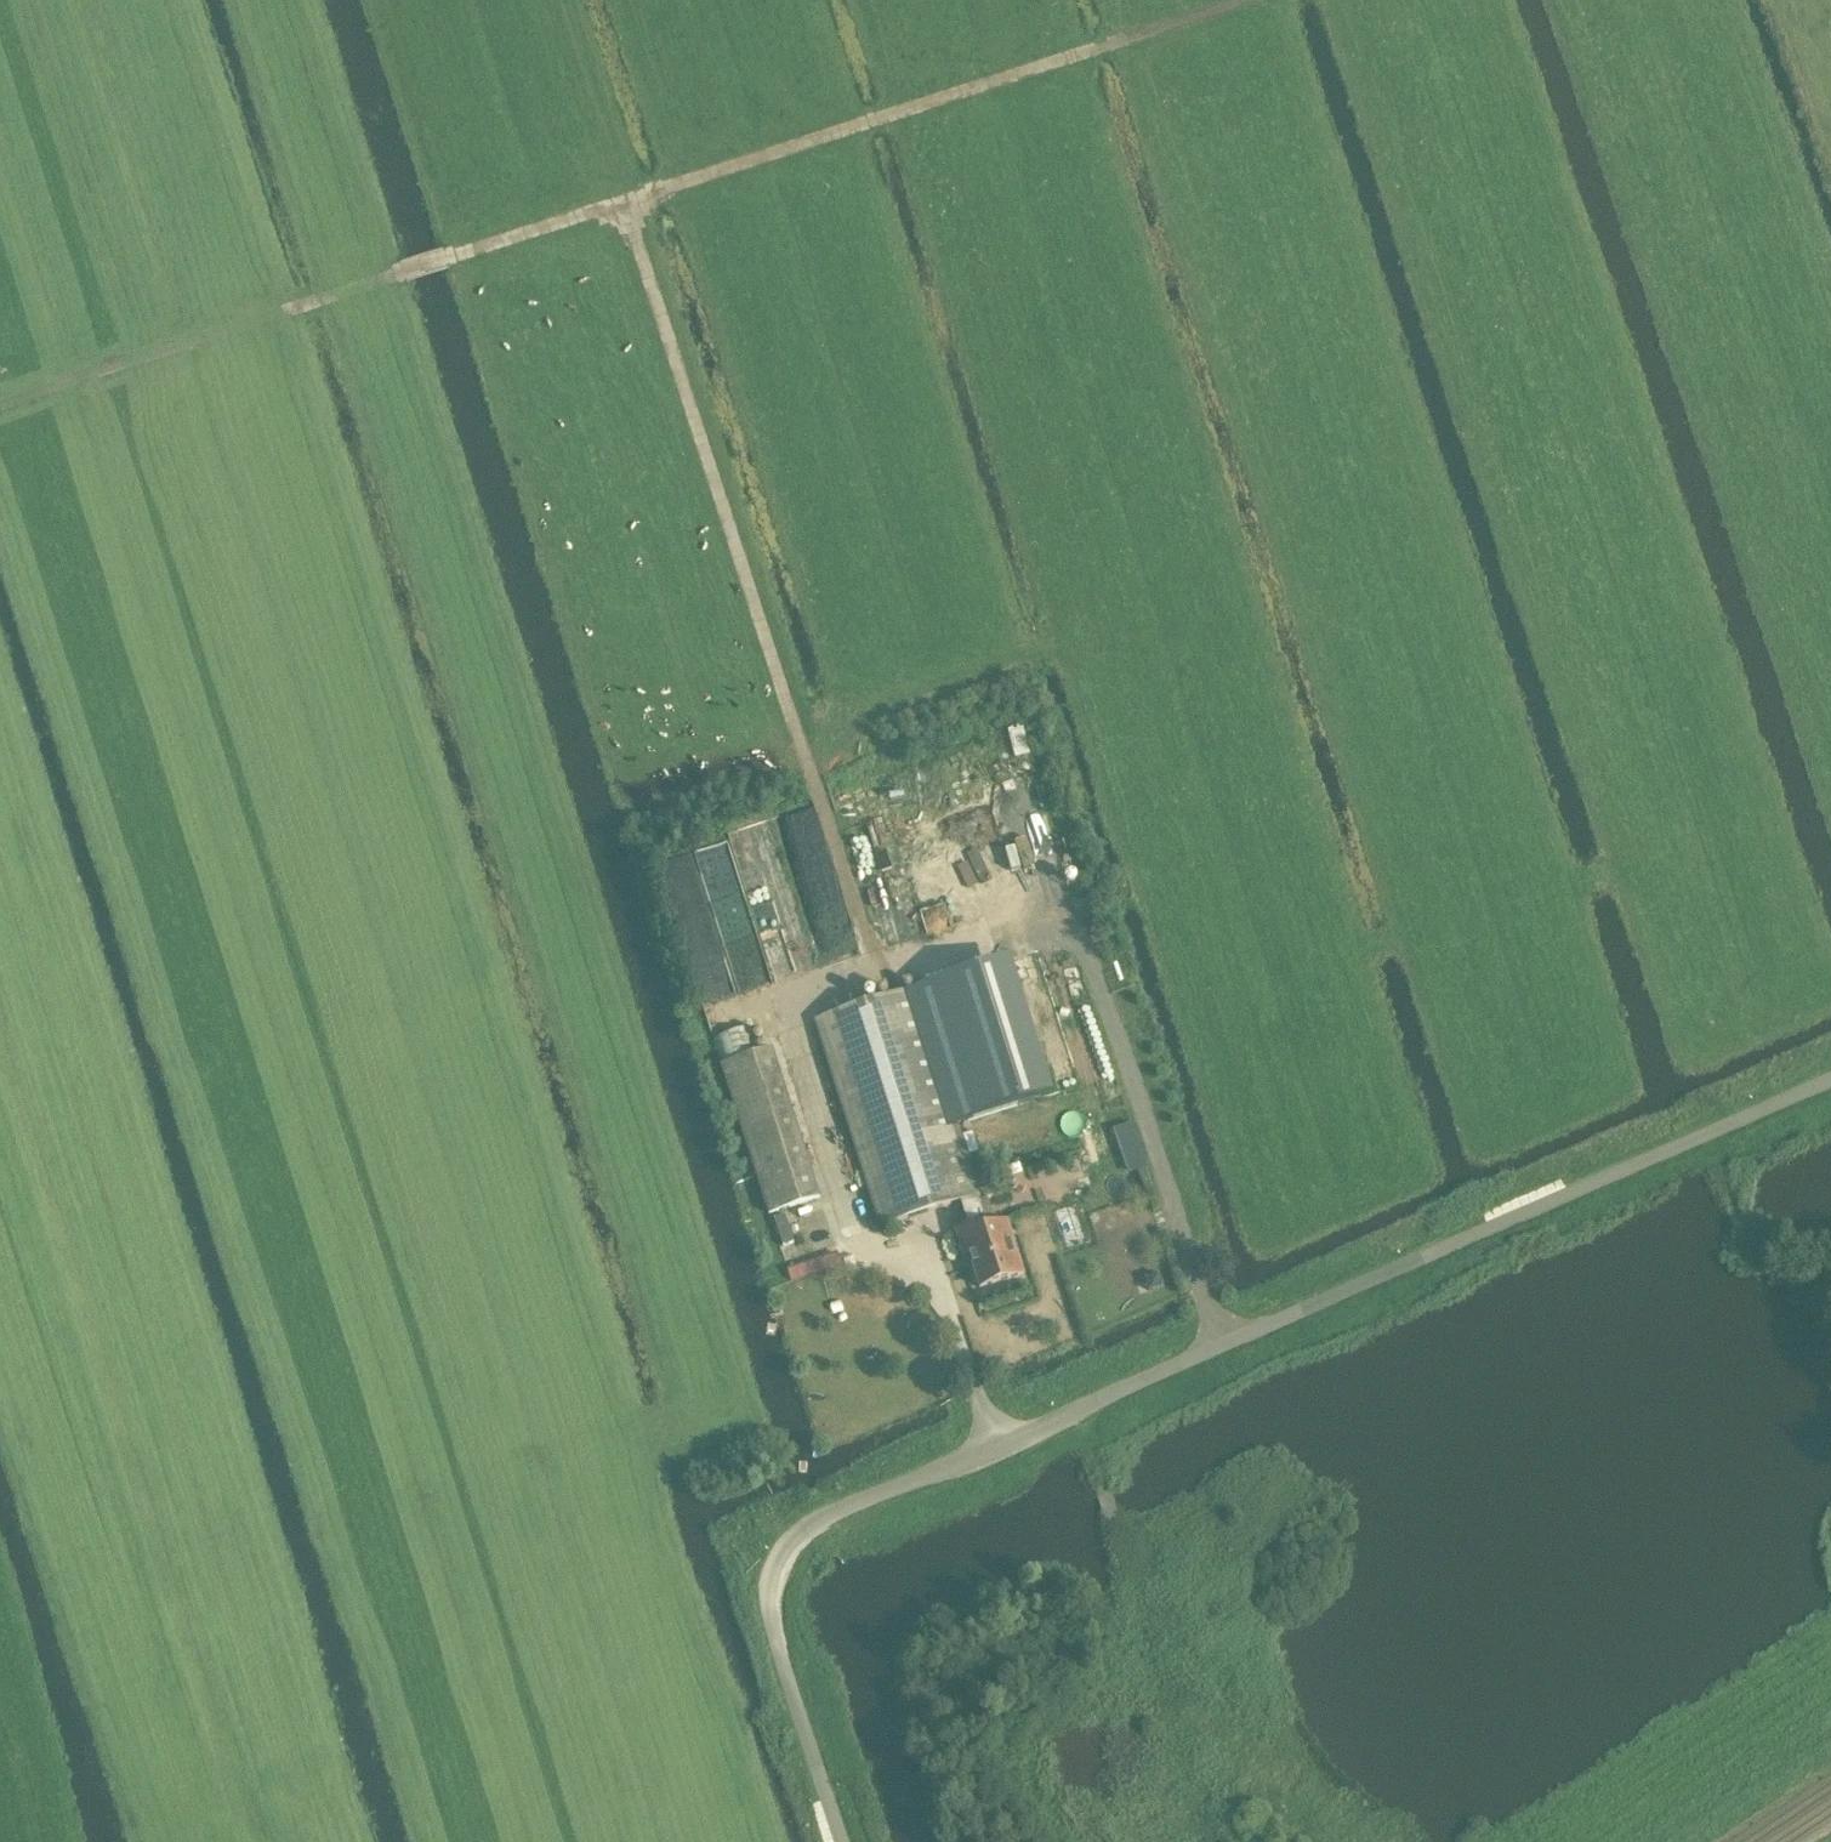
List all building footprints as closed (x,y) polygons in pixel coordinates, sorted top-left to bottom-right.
[(914,990),(815,1022),(880,1228),(950,1205),(961,1202),(969,1228),(956,1232),(964,1257),(972,1254),(977,1267),(973,1268),(980,1289),(1024,1275),(1007,1223),(988,1230),(977,1197),(980,1196),(914,990)] [(769,1215),(819,1199),(771,1051),(722,1067),(769,1215)] [(823,1223),(776,1238),(791,1284),(837,1270),(823,1223)]
